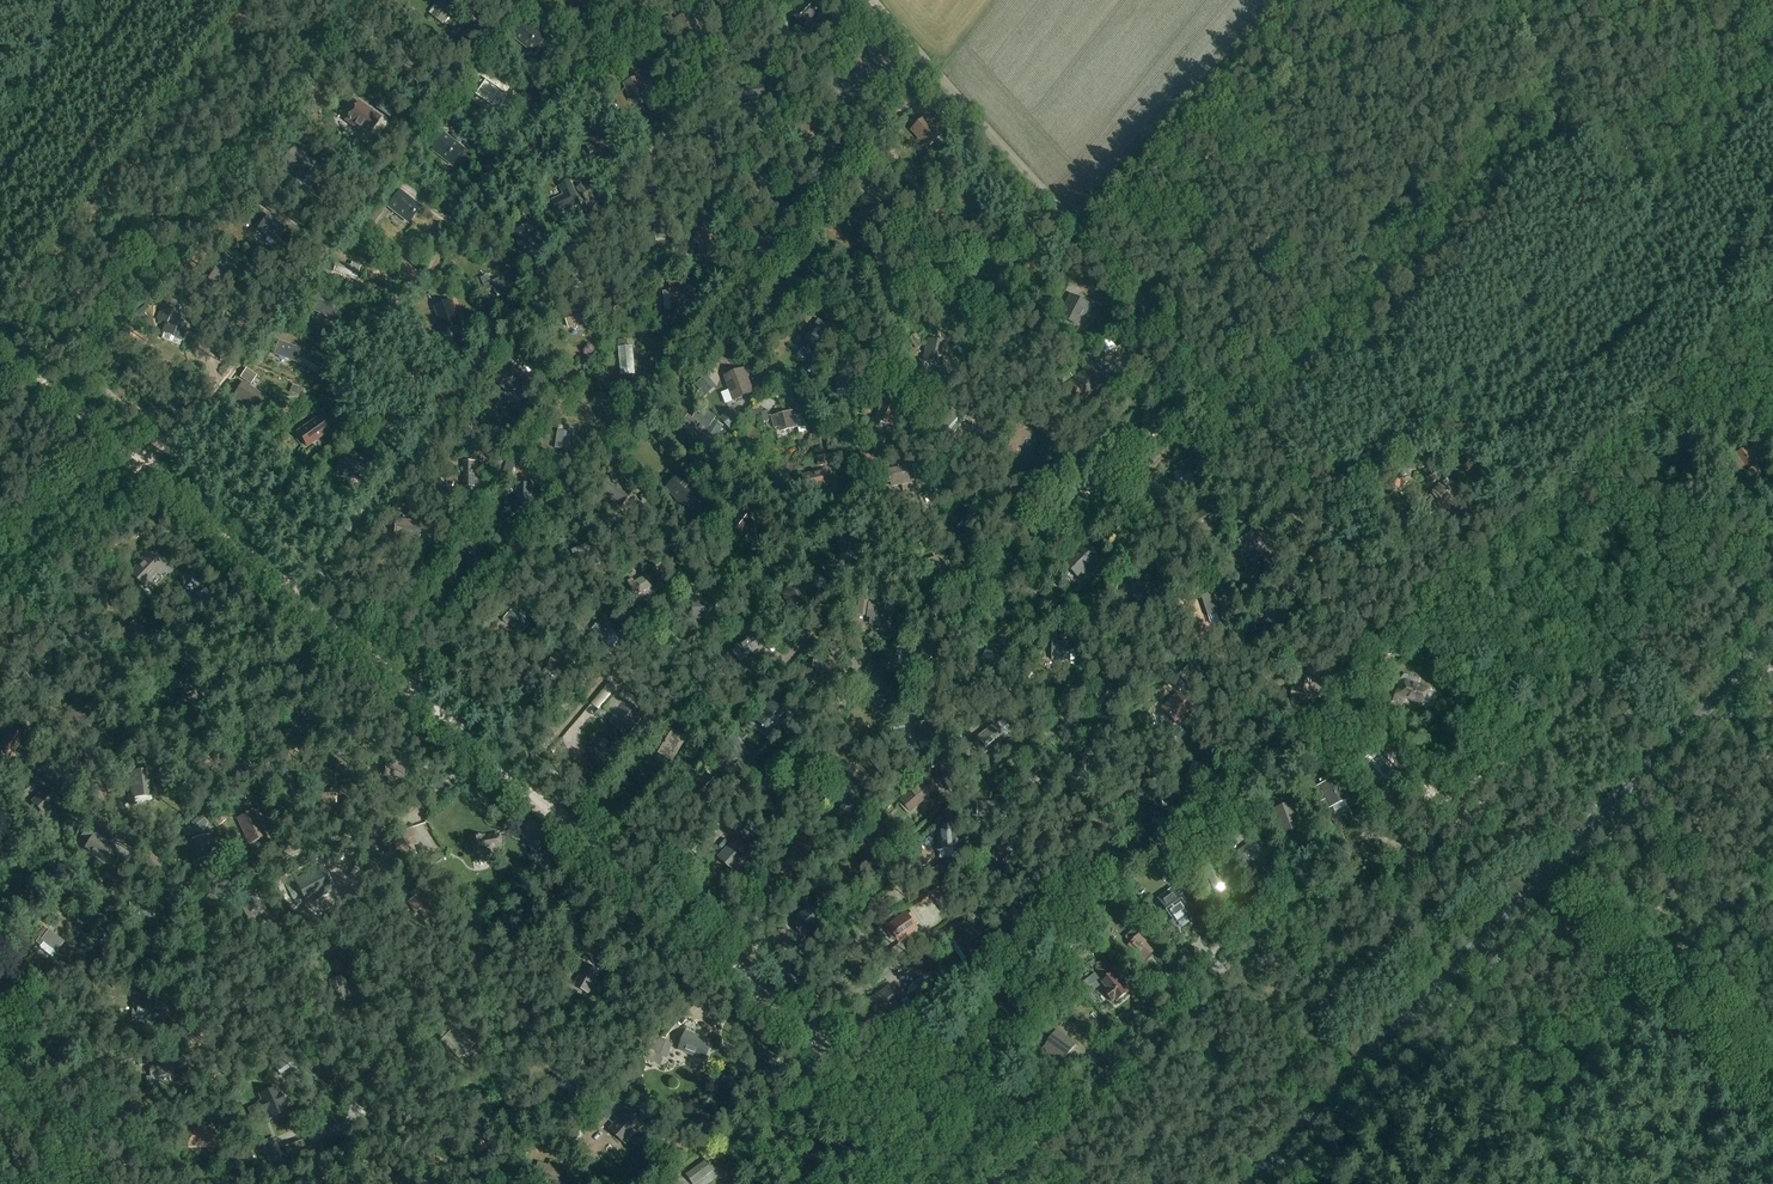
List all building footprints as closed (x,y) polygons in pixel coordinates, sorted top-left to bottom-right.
[(433,16),(432,17),(444,25),(455,10),(442,0),(441,0),(437,6),(435,5),(429,13),(433,16)] [(822,10),(825,7),(818,0),(805,0),(792,14),(805,27),(822,10)] [(686,37),(698,30),(689,14),(677,21),(686,37)] [(535,53),(546,39),(526,24),(516,37),(535,53)] [(674,73),(667,75),(670,85),(678,83),(674,73)] [(645,93),(651,90),(646,79),(640,82),(639,79),(626,85),(633,101),(646,96),(645,93)] [(742,105),(762,102),(758,82),(752,83),(753,88),(739,90),(742,105)] [(488,92),(481,101),(501,116),(513,100),(493,85),(488,92)] [(382,118),(358,101),(345,120),(369,136),(382,118)] [(942,135),(937,130),(926,118),(912,130),(927,148),(942,135)] [(701,139),(703,153),(722,151),(720,133),(714,133),(715,138),(701,139)] [(602,134),(585,142),(591,155),(596,152),(603,167),(615,161),(609,147),(602,134)] [(454,165),(464,151),(444,136),(434,149),(454,165)] [(280,165),(302,181),(315,163),(293,147),(280,165)] [(558,215),(579,206),(569,184),(559,189),(563,197),(552,202),(558,215)] [(409,222),(419,208),(400,193),(389,206),(409,222)] [(971,214),(977,203),(959,193),(953,204),(971,214)] [(655,241),(666,240),(666,215),(655,215),(655,241)] [(277,238),(284,229),(268,217),(259,229),(268,235),(265,241),(271,246),(277,238)] [(514,232),(523,258),(541,252),(532,226),(514,232)] [(224,262),(227,257),(223,254),(219,259),(224,262)] [(352,263),(352,266),(336,263),(334,273),(357,278),(361,265),(352,263)] [(226,285),(234,274),(221,264),(210,278),(219,285),(221,282),(226,285)] [(507,293),(500,272),(481,279),(488,300),(507,293)] [(458,289),(466,294),(472,284),(465,279),(458,289)] [(691,296),(684,297),(683,288),(671,289),(671,285),(663,286),(664,294),(670,293),(671,306),(664,307),(665,311),(672,311),(672,312),(686,310),(693,309),(691,296)] [(891,310),(905,306),(900,289),(886,293),(891,310)] [(991,301),(1001,312),(1009,305),(999,293),(991,301)] [(959,310),(969,314),(975,316),(976,313),(978,310),(973,308),(976,301),(965,296),(962,303),(959,310)] [(1076,296),(1065,317),(1082,326),(1092,304),(1076,296)] [(349,315),(342,312),(313,297),(307,308),(343,326),(349,315)] [(443,332),(461,326),(452,300),(434,307),(443,332)] [(182,341),(189,323),(176,318),(178,313),(161,306),(156,319),(168,324),(164,333),(182,341)] [(569,328),(587,322),(582,308),(564,314),(569,328)] [(799,348),(813,357),(826,335),(812,327),(799,348)] [(942,359),(946,343),(928,339),(922,361),(941,366),(942,359)] [(633,346),(628,347),(627,340),(618,341),(619,347),(618,347),(621,376),(635,375),(633,346)] [(296,363),(301,349),(279,341),(274,355),(296,363)] [(427,379),(428,370),(406,366),(402,381),(415,384),(417,377),(427,379)] [(250,385),(256,376),(246,368),(239,377),(250,385)] [(516,390),(518,392),(529,380),(516,368),(514,371),(510,371),(508,369),(497,381),(508,392),(510,390),(516,390)] [(837,389),(853,388),(852,368),(836,369),(837,389)] [(1090,393),(1099,385),(1088,371),(1070,385),(1082,399),(1084,397),(1085,399),(1091,394),(1090,393)] [(733,400),(752,392),(744,372),(726,378),(732,392),(730,393),(733,400)] [(759,387),(767,379),(760,372),(752,380),(759,387)] [(255,410),(263,398),(243,384),(235,396),(255,410)] [(906,402),(886,395),(876,420),(896,428),(906,402)] [(688,415),(680,428),(692,434),(695,430),(699,422),(702,424),(703,423),(710,428),(705,436),(714,442),(724,426),(714,421),(717,416),(701,406),(698,410),(693,418),(688,415)] [(732,408),(721,419),(730,428),(741,417),(732,408)] [(770,420),(767,411),(761,413),(764,422),(770,420)] [(941,429),(936,435),(950,448),(956,442),(950,437),(960,426),(964,421),(962,419),(953,411),(948,416),(950,418),(941,429)] [(399,430),(401,419),(387,417),(387,413),(380,412),(377,431),(387,432),(388,428),(399,430)] [(803,414),(802,415),(794,416),(793,412),(773,418),(775,428),(780,427),(781,432),(798,427),(800,437),(808,434),(803,414)] [(1165,431),(1166,416),(1144,414),(1143,429),(1165,431)] [(307,447),(330,430),(320,417),(297,433),(307,447)] [(495,419),(489,427),(498,435),(504,427),(495,419)] [(1121,434),(1127,428),(1122,424),(1116,430),(1121,434)] [(1759,428),(1772,445),(1772,434),(1764,424),(1759,428)] [(559,426),(558,431),(555,449),(570,450),(573,433),(574,428),(559,426)] [(1733,459),(1736,462),(1750,482),(1768,468),(1750,444),(1738,453),(1729,439),(1717,448),(1728,463),(1733,459)] [(872,471),(885,461),(877,450),(872,454),(868,448),(860,454),(872,471)] [(1105,462),(1109,464),(1112,465),(1115,456),(1108,453),(1107,455),(1105,462)] [(818,456),(818,467),(828,466),(827,455),(818,456)] [(345,462),(345,464),(339,463),(338,474),(343,475),(343,476),(365,479),(367,466),(345,462)] [(478,462),(475,462),(464,462),(464,487),(464,491),(475,491),(474,487),(475,487),(475,472),(478,472),(478,462)] [(892,487),(902,485),(903,493),(917,490),(915,478),(920,477),(919,471),(914,472),(913,466),(889,471),(892,487)] [(826,470),(801,476),(805,493),(830,487),(826,470)] [(1402,487),(1408,481),(1403,476),(1405,474),(1401,470),(1399,472),(1387,484),(1395,491),(1400,486),(1402,487)] [(683,508),(698,494),(680,474),(665,488),(683,508)] [(620,505),(631,490),(621,483),(622,482),(614,476),(602,493),(620,505)] [(1098,494),(1099,479),(1082,478),(1081,492),(1098,494)] [(531,508),(532,485),(518,485),(517,507),(531,508)] [(748,532),(755,524),(750,520),(752,516),(744,509),(741,513),(739,512),(728,527),(743,539),(744,540),(749,533),(748,532)] [(852,542),(856,542),(856,536),(837,538),(839,554),(854,553),(852,542)] [(1085,545),(1067,562),(1065,565),(1078,578),(1098,558),(1085,545)] [(142,587),(163,565),(148,551),(142,557),(144,559),(129,574),(142,587)] [(632,578),(627,581),(635,596),(653,587),(647,576),(635,582),(632,578)] [(1217,614),(1220,613),(1213,592),(1201,596),(1211,625),(1220,622),(1217,614)] [(195,597),(188,602),(195,612),(202,607),(195,597)] [(694,619),(716,618),(715,600),(693,601),(694,619)] [(1250,625),(1257,622),(1250,608),(1243,612),(1250,625)] [(890,627),(892,613),(868,610),(868,617),(871,617),(870,624),(890,627)] [(604,642),(615,629),(602,618),(591,632),(604,642)] [(69,642),(88,646),(91,631),(72,627),(69,642)] [(747,658),(762,647),(754,636),(739,646),(747,658)] [(1052,661),(1068,661),(1068,642),(1057,642),(1057,639),(1052,639),(1052,661)] [(574,665),(577,658),(570,656),(567,662),(572,664),(574,665)] [(453,668),(459,662),(453,657),(447,663),(453,668)] [(835,678),(838,665),(814,660),(813,667),(817,668),(815,680),(822,682),(823,676),(835,678)] [(43,687),(47,674),(36,671),(35,675),(23,672),(21,681),(43,687)] [(176,692),(191,691),(188,672),(169,674),(170,681),(175,681),(176,692)] [(1330,683),(1335,688),(1344,679),(1339,674),(1330,683)] [(1408,676),(1406,681),(1402,693),(1397,691),(1393,700),(1404,704),(1406,699),(1422,704),(1427,689),(1417,685),(1419,680),(1408,676)] [(1315,705),(1317,692),(1308,690),(1310,680),(1301,679),(1299,690),(1293,689),(1291,699),(1305,702),(1305,703),(1315,705)] [(883,711),(889,699),(872,691),(867,700),(879,706),(878,709),(883,711)] [(603,717),(618,698),(611,692),(600,706),(603,708),(598,714),(603,717)] [(1195,711),(1178,692),(1161,708),(1178,726),(1195,711)] [(790,715),(772,699),(755,720),(773,735),(790,715)] [(625,701),(609,720),(627,735),(643,716),(625,701)] [(83,727),(93,719),(80,702),(70,710),(83,727)] [(310,732),(300,715),(292,720),(287,723),(294,733),(289,736),(293,742),(310,732)] [(6,729),(10,723),(6,720),(2,726),(6,729)] [(989,750),(1006,736),(995,723),(974,741),(979,747),(984,743),(989,750)] [(1245,735),(1266,735),(1266,723),(1245,723),(1245,735)] [(9,757),(11,758),(24,737),(11,728),(0,745),(0,758),(4,760),(7,759),(9,757)] [(686,738),(673,730),(659,754),(672,762),(686,738)] [(690,741),(687,746),(694,750),(697,745),(690,741)] [(1378,746),(1363,758),(1367,762),(1379,776),(1394,763),(1378,746)] [(248,758),(243,761),(237,752),(225,761),(234,772),(237,776),(253,764),(248,758)] [(1223,782),(1226,772),(1202,764),(1197,778),(1214,784),(1216,779),(1223,782)] [(403,780),(405,768),(385,765),(383,776),(403,780)] [(310,777),(321,776),(320,766),(309,767),(310,777)] [(342,771),(347,776),(351,771),(346,766),(342,771)] [(151,770),(129,772),(132,799),(154,796),(151,770)] [(290,792),(295,791),(291,777),(274,781),(276,787),(278,786),(282,798),(290,796),(290,792)] [(932,793),(936,789),(927,778),(900,802),(909,812),(931,792),(932,793)] [(1347,801),(1346,798),(1337,779),(1312,790),(1318,803),(1320,802),(1324,811),(1347,801)] [(855,810),(860,797),(850,794),(851,791),(849,790),(851,787),(845,785),(837,802),(855,810)] [(44,812),(57,800),(46,789),(33,802),(44,812)] [(338,795),(321,794),(321,811),(330,811),(330,803),(337,804),(338,795)] [(120,799),(115,801),(118,807),(123,804),(120,799)] [(1291,802),(1271,809),(1281,835),(1300,828),(1291,802)] [(254,811),(238,819),(245,834),(242,835),(244,840),(247,839),(248,841),(251,848),(268,841),(264,833),(254,811)] [(200,815),(191,823),(197,831),(207,823),(200,815)] [(88,825),(83,833),(88,836),(91,838),(92,836),(96,829),(88,825)] [(951,834),(951,825),(940,825),(940,831),(938,832),(938,850),(958,849),(958,834),(951,834)] [(400,851),(402,858),(416,854),(412,840),(415,839),(412,827),(391,833),(397,852),(400,851)] [(799,831),(797,837),(812,842),(814,837),(799,831)] [(95,859),(96,857),(105,862),(113,849),(103,843),(92,836),(91,838),(88,836),(83,833),(80,838),(88,843),(84,849),(88,852),(86,854),(95,859)] [(198,861),(216,857),(211,835),(193,839),(198,861)] [(501,835),(494,837),(483,839),(482,836),(472,838),(475,855),(477,864),(487,862),(485,853),(485,850),(503,847),(501,835)] [(748,855),(750,853),(736,840),(721,856),(735,869),(743,861),(744,862),(749,856),(748,855)] [(1252,854),(1259,849),(1253,841),(1236,853),(1251,875),(1262,867),(1252,854)] [(1216,894),(1226,889),(1213,861),(1203,866),(1216,894)] [(322,874),(297,884),(302,900),(328,890),(322,874)] [(1095,893),(1101,900),(1108,894),(1102,887),(1095,893)] [(929,894),(938,907),(946,901),(937,888),(929,894)] [(1190,912),(1173,888),(1157,899),(1175,924),(1190,912)] [(439,911),(424,890),(407,903),(415,913),(418,910),(426,921),(439,911)] [(1026,924),(1038,917),(1034,909),(1031,911),(1025,901),(1015,907),(1026,924)] [(142,918),(155,917),(155,907),(141,908),(141,903),(132,903),(133,914),(142,913),(142,918)] [(313,907),(299,917),(307,927),(321,918),(319,916),(314,909),(313,907)] [(803,934),(817,922),(808,911),(794,922),(803,934)] [(914,925),(918,922),(912,913),(908,916),(907,914),(889,926),(890,929),(888,930),(895,940),(897,938),(899,941),(917,928),(914,925)] [(288,920),(277,926),(282,934),(292,928),(288,920)] [(54,956),(65,942),(49,929),(38,943),(54,956)] [(1125,938),(1131,944),(1129,947),(1145,962),(1155,950),(1140,935),(1139,936),(1132,930),(1125,938)] [(1107,972),(1105,961),(1096,963),(1098,973),(1107,972)] [(589,993),(599,973),(586,966),(575,985),(589,993)] [(1116,1001),(1129,992),(1114,972),(1101,982),(1107,989),(1104,991),(1112,1002),(1115,1000),(1116,1001)] [(342,989),(347,988),(345,977),(329,981),(335,1005),(346,1003),(342,989)] [(891,1012),(900,1006),(888,989),(869,1001),(880,1017),(890,1010),(891,1012)] [(159,1010),(160,997),(145,995),(144,1005),(138,1005),(137,1014),(150,1015),(150,1009),(159,1010)] [(1100,1042),(1101,1027),(1091,1026),(1089,1041),(1100,1042)] [(712,1044),(706,1041),(686,1033),(685,1035),(683,1034),(677,1048),(680,1049),(706,1059),(712,1044)] [(1062,1034),(1049,1047),(1065,1062),(1078,1050),(1062,1034)] [(666,1058),(672,1044),(657,1039),(652,1053),(666,1058)] [(133,1067),(146,1065),(146,1058),(132,1060),(133,1067)] [(270,1118),(285,1112),(281,1104),(284,1103),(281,1094),(278,1096),(275,1089),(260,1095),(263,1102),(260,1103),(264,1112),(267,1111),(270,1118)] [(608,1120),(620,1105),(613,1099),(601,1114),(608,1120)] [(628,1111),(612,1129),(626,1142),(642,1124),(628,1111)] [(209,1129),(194,1129),(188,1129),(188,1147),(194,1147),(204,1147),(204,1145),(216,1145),(215,1127),(209,1127),(209,1129)] [(131,1167),(134,1145),(120,1142),(116,1164),(131,1167)] [(482,1162),(492,1157),(484,1142),(475,1147),(482,1162)] [(675,1148),(682,1155),(687,1148),(680,1142),(675,1148)] [(704,1178),(717,1169),(709,1158),(687,1175),(694,1183),(708,1183),(704,1178)] [(539,1163),(534,1175),(559,1183),(564,1164),(551,1160),(549,1165),(539,1163)] [(670,1181),(680,1173),(676,1167),(665,1175),(670,1181)] [(146,1169),(141,1176),(149,1182),(154,1175),(146,1169)]
